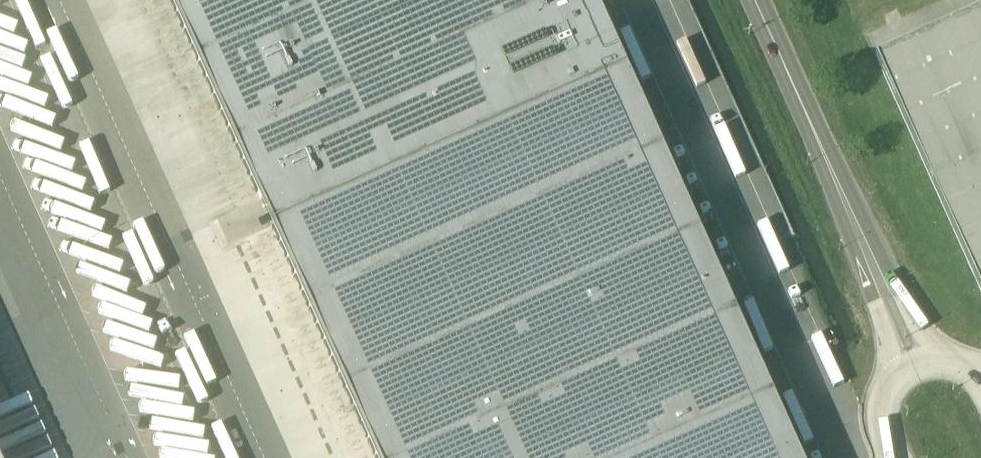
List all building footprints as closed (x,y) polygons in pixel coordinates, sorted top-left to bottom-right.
[(274,229),(626,71),(594,0),(171,0),(274,229)] [(875,56),(980,291),(980,8),(875,56)] [(274,229),(376,457),(799,457),(626,71),(274,229)]
